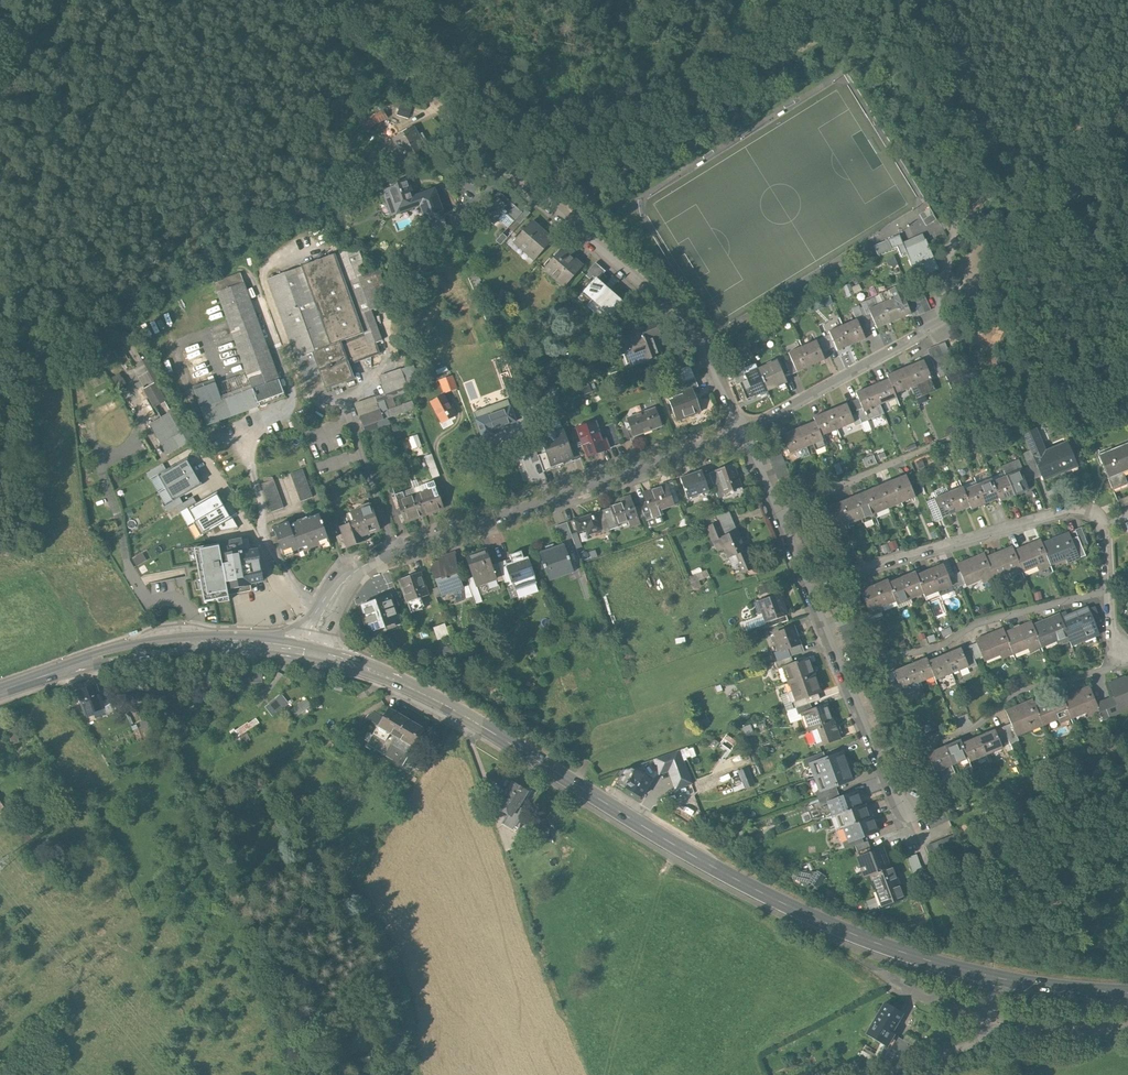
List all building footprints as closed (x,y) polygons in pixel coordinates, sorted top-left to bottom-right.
[(412,107),(388,100),(386,106),(399,110),(397,116),(408,119),(412,107)] [(387,118),(383,111),(363,122),(367,130),(387,118)] [(426,149),(414,128),(393,139),(404,161),(426,149)] [(397,186),(383,192),(392,216),(419,206),(426,225),(445,218),(435,189),(414,197),(407,179),(396,184),(397,186)] [(477,211),(493,226),(499,219),(514,232),(528,216),(510,200),(509,202),(496,190),(477,211)] [(936,220),(930,209),(920,215),(926,226),(936,220)] [(533,222),(514,243),(534,261),(553,240),(533,222)] [(496,242),(501,246),(508,239),(503,234),(496,242)] [(902,257),(908,255),(906,249),(900,235),(874,246),(878,255),(892,249),(898,246),(902,257)] [(926,240),(906,249),(908,255),(918,278),(939,269),(926,240)] [(358,247),(267,280),(308,393),(324,387),(326,391),(354,381),(349,366),(380,354),(376,343),(382,341),(371,311),(390,304),(379,271),(368,275),(358,247)] [(564,248),(544,270),(564,288),(584,266),(564,248)] [(870,253),(867,248),(861,252),(864,257),(870,253)] [(859,258),(856,254),(838,264),(841,269),(859,258)] [(886,261),(888,266),(894,268),(898,265),(894,257),(886,261)] [(595,263),(585,275),(590,280),(593,277),(595,280),(597,281),(606,272),(595,263)] [(217,294),(243,284),(241,278),(240,275),(214,284),(217,294)] [(624,305),(610,293),(597,281),(595,280),(578,299),(587,307),(593,299),(599,305),(606,311),(601,318),(607,324),(624,305)] [(217,294),(247,374),(258,404),(284,395),(243,284),(217,294)] [(895,299),(886,303),(894,321),(911,314),(905,300),(899,287),(891,290),(895,299)] [(912,298),(905,300),(911,314),(918,311),(919,315),(931,311),(921,287),(909,292),(912,298)] [(863,308),(860,309),(861,311),(864,318),(871,315),(869,310),(866,302),(861,304),(863,308)] [(877,328),(894,321),(886,303),(869,310),(871,315),(877,328)] [(856,320),(843,326),(850,345),(864,339),(856,320)] [(657,324),(616,338),(622,354),(626,367),(650,359),(661,356),(655,338),(661,336),(657,324)] [(837,351),(850,345),(843,326),(829,332),(830,336),(835,347),(837,351)] [(965,330),(955,335),(958,342),(969,337),(965,330)] [(830,336),(816,342),(821,353),(835,347),(830,336)] [(816,342),(802,347),(810,366),(824,360),(821,353),(816,342)] [(259,407),(258,404),(247,374),(216,386),(200,343),(182,349),(196,387),(193,389),(207,427),(259,407)] [(950,354),(946,343),(928,350),(936,370),(950,365),(946,356),(950,354)] [(796,372),(810,366),(802,347),(788,353),(792,361),(796,372)] [(0,350),(0,363),(14,362),(13,349),(0,350)] [(923,360),(905,368),(913,385),(931,378),(923,360)] [(786,364),(791,375),(797,373),(796,372),(792,361),(786,364)] [(736,385),(748,380),(747,376),(740,362),(728,367),(736,385)] [(778,362),(762,369),(772,391),(787,384),(778,362)] [(414,366),(401,371),(406,387),(419,382),(414,366)] [(680,385),(682,391),(698,385),(691,367),(679,371),(684,383),(680,385)] [(887,375),(889,379),(895,393),(913,385),(905,368),(887,375)] [(756,398),(772,391),(762,369),(747,376),(748,380),(756,398)] [(385,394),(406,387),(401,371),(379,378),(385,394)] [(457,390),(453,377),(439,382),(443,394),(457,390)] [(889,379),(872,386),(880,404),(896,397),(895,393),(889,379)] [(154,384),(144,389),(154,407),(164,401),(154,384)] [(863,411),(880,404),(872,386),(856,393),(859,400),(863,410),(863,411)] [(406,387),(385,394),(387,401),(393,399),(408,393),(406,387)] [(671,403),(677,421),(700,413),(692,390),(683,393),(685,398),(671,403)] [(396,408),(393,399),(387,401),(385,394),(354,405),(362,428),(416,410),(413,402),(396,408)] [(455,418),(444,397),(431,404),(442,424),(455,418)] [(529,398),(520,406),(526,412),(535,405),(529,398)] [(853,402),(857,413),(863,410),(859,400),(853,402)] [(847,404),(830,411),(838,429),(854,422),(852,417),(847,404)] [(517,423),(511,407),(475,420),(483,441),(494,437),(492,432),(517,423)] [(167,412),(168,414),(149,425),(167,455),(194,440),(176,409),(174,411),(173,409),(167,412)] [(857,413),(858,414),(860,421),(862,424),(868,422),(863,411),(863,410),(857,413)] [(814,418),(815,422),(821,436),(838,429),(830,411),(814,418)] [(628,422),(634,438),(662,428),(656,412),(628,422)] [(858,414),(852,417),(854,422),(855,423),(860,421),(858,414)] [(577,428),(588,457),(610,450),(606,438),(602,440),(596,422),(577,428)] [(815,422),(799,429),(807,447),(823,440),(821,436),(815,422)] [(540,436),(551,466),(573,458),(569,447),(563,428),(540,436)] [(1043,476),(1044,480),(1078,466),(1068,441),(1046,451),(1036,428),(1025,433),(1032,451),(1043,476)] [(790,453),(807,447),(799,429),(783,436),(788,448),(790,453)] [(422,446),(417,436),(409,440),(413,450),(422,446)] [(783,436),(777,438),(782,450),(788,448),(783,436)] [(1099,456),(1113,490),(1127,484),(1123,472),(1127,469),(1127,444),(1099,456)] [(576,445),(569,447),(573,458),(574,461),(581,459),(576,445)] [(540,463),(535,450),(529,453),(533,465),(540,463)] [(781,487),(792,482),(779,450),(768,455),(781,487)] [(1023,454),(1029,467),(1034,480),(1043,476),(1032,451),(1023,454)] [(433,480),(440,478),(432,455),(425,457),(433,480)] [(876,461),(873,455),(863,459),(865,465),(876,461)] [(165,487),(195,470),(187,457),(157,474),(165,487)] [(1007,477),(1008,477),(1022,471),(1021,470),(1023,469),(1020,460),(1002,467),(1007,477)] [(843,474),(839,464),(834,466),(838,476),(843,474)] [(742,486),(734,465),(716,471),(724,493),(742,486)] [(1026,483),(1034,480),(1029,467),(1023,469),(1021,470),(1022,471),(1026,483)] [(202,484),(195,470),(165,487),(173,501),(202,484)] [(303,470),(291,475),(301,502),(313,498),(303,470)] [(702,471),(681,478),(689,500),(709,492),(708,490),(703,476),(702,471)] [(716,471),(709,474),(714,488),(718,499),(725,496),(724,493),(716,471)] [(1022,471),(1008,477),(1016,496),(1029,490),(1026,483),(1022,471)] [(708,490),(714,488),(709,474),(703,476),(708,490)] [(906,476),(893,481),(902,503),(915,498),(906,476)] [(1002,502),(1016,496),(1008,477),(1007,477),(994,483),(1000,498),(1002,502)] [(992,479),(979,485),(986,504),(1000,498),(994,483),(992,479)] [(274,480),(262,485),(272,512),(284,508),(274,480)] [(889,509),(902,503),(893,481),(880,487),(889,509)] [(672,484),(667,486),(674,505),(680,503),(672,484)] [(973,509),(986,504),(979,485),(965,491),(971,506),(973,509)] [(667,486),(652,491),(660,512),(675,507),(674,505),(667,486)] [(876,514),(889,509),(880,487),(866,492),(876,514)] [(964,487),(950,493),(957,511),(971,506),(965,491),(964,487)] [(196,522),(225,505),(218,491),(188,508),(196,522)] [(420,495),(417,496),(424,517),(443,510),(436,491),(421,497),(420,495)] [(664,523),(660,512),(652,491),(644,494),(647,503),(641,505),(642,506),(646,518),(650,528),(664,523)] [(866,492),(853,498),(862,520),(876,514),(866,492)] [(943,517),(957,511),(950,493),(936,499),(943,517)] [(405,524),(424,517),(417,496),(397,503),(405,524)] [(622,504),(611,508),(618,526),(629,522),(631,529),(640,526),(638,521),(634,509),(629,496),(620,499),(622,504)] [(1119,509),(1127,505),(1127,497),(1116,502),(1119,509)] [(853,498),(840,503),(849,525),(862,520),(853,498)] [(732,508),(730,501),(723,503),(726,510),(732,508)] [(836,531),(849,525),(840,503),(827,509),(831,520),(836,531)] [(233,518),(225,505),(196,522),(203,535),(233,518)] [(349,547),(349,548),(362,544),(360,538),(381,531),(372,506),(351,513),(355,524),(342,528),(344,534),(349,547)] [(638,521),(646,518),(642,506),(634,509),(638,521)] [(618,529),(618,526),(611,508),(596,514),(602,531),(603,534),(618,529)] [(825,523),(831,520),(827,509),(820,511),(825,523)] [(595,513),(574,521),(579,534),(586,531),(588,536),(602,531),(596,514),(595,513)] [(728,513),(719,517),(722,524),(731,520),(728,513)] [(319,515),(304,520),(289,526),(298,549),(300,554),(314,548),(329,543),(319,515)] [(823,556),(809,521),(797,526),(811,561),(823,556)] [(707,527),(713,540),(725,535),(719,522),(707,527)] [(284,554),(298,549),(289,526),(288,523),(274,528),(276,533),(280,544),(284,554)] [(561,543),(572,539),(571,536),(567,523),(556,527),(561,543)] [(1075,530),(1079,538),(1083,548),(1089,545),(1081,527),(1075,530)] [(728,558),(736,555),(746,550),(737,530),(725,535),(713,540),(717,551),(724,548),(728,558)] [(1069,532),(1042,543),(1047,554),(1046,555),(1050,565),(1065,559),(1067,563),(1079,558),(1072,540),(1069,532)] [(259,533),(223,540),(231,586),(269,580),(259,533)] [(274,546),(280,544),(276,533),(270,536),(274,546)] [(342,550),(349,547),(344,534),(337,536),(342,550)] [(577,534),(571,536),(572,539),(577,550),(582,548),(577,534)] [(1079,538),(1072,540),(1079,558),(1080,559),(1087,557),(1083,548),(1079,538)] [(1041,539),(1014,550),(1019,562),(1018,562),(1022,572),(1038,566),(1039,570),(1050,565),(1046,555),(1047,554),(1042,543),(1041,539)] [(231,586),(223,540),(196,544),(206,604),(233,600),(231,586)] [(894,548),(892,540),(886,542),(888,549),(894,548)] [(573,572),(564,545),(541,553),(544,562),(546,569),(550,580),(573,572)] [(1012,546),(985,557),(990,568),(989,569),(994,579),(1009,572),(1011,577),(1022,572),(1018,562),(1019,562),(1014,550),(1012,546)] [(487,550),(467,557),(474,577),(478,589),(498,583),(492,566),(487,550)] [(753,568),(746,550),(736,555),(743,572),(753,568)] [(439,588),(442,597),(454,593),(457,601),(467,597),(462,584),(459,575),(462,574),(455,553),(438,559),(445,580),(437,582),(439,588)] [(983,583),(994,579),(989,569),(990,568),(985,557),(984,553),(957,564),(961,573),(966,585),(966,586),(981,580),(983,583)] [(528,558),(508,566),(514,585),(514,586),(535,578),(528,558)] [(506,561),(498,563),(504,580),(507,587),(514,585),(508,566),(506,561)] [(498,583),(504,580),(498,563),(492,566),(498,583)] [(949,564),(943,566),(948,578),(954,575),(949,564)] [(943,565),(930,570),(938,592),(952,587),(948,578),(943,566),(943,565)] [(697,580),(709,575),(706,568),(686,577),(692,589),(700,586),(697,580)] [(925,597),(938,592),(930,570),(916,576),(924,594),(925,597)] [(915,572),(902,578),(911,599),(924,594),(916,576),(915,572)] [(421,573),(400,580),(407,601),(428,594),(421,573)] [(960,587),(966,585),(961,573),(955,575),(960,587)] [(467,579),(468,582),(474,598),(477,606),(483,604),(478,589),(474,577),(467,579)] [(897,605),(911,599),(902,578),(889,583),(896,602),(897,605)] [(887,580),(874,586),(883,607),(896,602),(889,583),(887,580)] [(468,600),(474,598),(468,582),(462,584),(467,597),(468,600)] [(869,613),(883,607),(874,586),(861,591),(861,592),(868,610),(869,613)] [(437,598),(442,597),(439,588),(434,590),(437,598)] [(861,592),(854,595),(862,613),(868,610),(861,592)] [(371,632),(400,622),(390,595),(361,605),(371,632)] [(781,595),(756,603),(760,614),(763,613),(766,623),(788,615),(781,595)] [(1087,607),(1061,618),(1064,625),(1071,640),(1085,634),(1087,638),(1099,633),(1094,623),(1093,619),(1090,612),(1087,607)] [(1095,609),(1090,612),(1093,619),(1094,623),(1100,621),(1095,609)] [(1059,645),(1071,640),(1064,625),(1061,618),(1059,614),(1033,625),(1042,647),(1058,641),(1059,645)] [(1031,652),(1042,647),(1033,625),(1031,621),(1005,632),(1014,654),(1029,647),(1031,652)] [(450,623),(445,625),(449,638),(455,636),(450,623)] [(438,641),(449,638),(445,625),(434,629),(438,641)] [(794,627),(774,634),(776,638),(772,639),(774,643),(777,642),(781,652),(800,646),(801,645),(794,627)] [(1003,658),(1014,654),(1005,632),(1003,627),(976,639),(986,661),(1001,655),(1003,658)] [(907,648),(904,641),(898,643),(901,651),(907,648)] [(776,654),(778,662),(791,657),(802,653),(800,646),(781,652),(776,654)] [(961,647),(944,654),(952,673),(969,666),(961,647)] [(935,680),(952,673),(944,654),(928,661),(934,676),(935,680)] [(793,663),(791,657),(778,662),(775,663),(778,669),(784,667),(793,663)] [(784,667),(790,683),(814,675),(808,658),(793,663),(784,667)] [(926,658),(910,665),(917,683),(934,676),(928,661),(926,658)] [(921,691),(917,683),(910,665),(893,672),(905,698),(921,691)] [(262,689),(262,672),(245,672),(245,683),(251,683),(252,689),(262,689)] [(893,672),(887,674),(899,701),(905,698),(893,672)] [(821,692),(814,675),(790,683),(796,701),(818,693),(821,692)] [(1127,711),(1127,685),(1126,679),(1125,677),(1107,685),(1113,698),(1119,714),(1127,711)] [(1089,686),(1061,698),(1067,712),(1065,712),(1067,716),(1069,720),(1087,713),(1088,717),(1100,712),(1097,705),(1089,686)] [(96,687),(77,692),(83,713),(102,708),(100,703),(98,694),(96,687)] [(104,691),(98,694),(100,703),(107,701),(104,691)] [(818,693),(796,701),(791,703),(794,709),(796,708),(810,703),(820,700),(818,693)] [(1042,726),(1067,716),(1065,712),(1067,712),(1061,698),(1059,693),(1033,704),(1042,726)] [(264,708),(272,718),(289,705),(281,695),(264,708)] [(1104,721),(1119,714),(1113,698),(1097,705),(1100,712),(1104,721)] [(306,699),(291,712),(296,718),(311,706),(306,699)] [(1016,737),(1042,726),(1033,704),(1032,701),(1006,711),(1011,725),(1016,737)] [(813,710),(810,703),(796,708),(798,715),(805,713),(813,710)] [(805,713),(811,729),(833,720),(828,704),(813,710),(805,713)] [(394,738),(405,720),(389,710),(383,719),(379,727),(378,729),(394,738)] [(366,719),(379,727),(383,719),(373,713),(366,719)] [(235,732),(239,738),(260,724),(256,719),(248,725),(248,724),(235,732)] [(422,730),(405,720),(394,738),(411,748),(422,730)] [(840,740),(833,720),(811,729),(818,748),(840,740)] [(747,739),(755,736),(750,725),(743,728),(747,739)] [(1011,725),(1002,729),(1008,742),(1009,746),(1019,742),(1016,737),(1011,725)] [(17,729),(9,732),(15,748),(22,743),(17,729)] [(367,746),(384,756),(394,738),(378,729),(367,746)] [(1000,746),(1008,742),(1002,729),(994,732),(1000,746)] [(994,731),(977,738),(985,756),(1001,749),(1000,746),(994,732),(994,731)] [(251,741),(247,734),(240,738),(243,745),(251,741)] [(411,748),(394,738),(384,756),(401,766),(411,748)] [(969,763),(985,756),(977,738),(961,745),(967,759),(969,763)] [(960,741),(943,748),(951,766),(967,759),(961,745),(960,741)] [(934,773),(951,766),(943,748),(927,755),(931,766),(934,773)] [(679,750),(654,760),(659,773),(668,770),(675,789),(691,783),(679,750)] [(806,766),(810,765),(826,759),(823,752),(803,759),(806,766)] [(810,765),(815,778),(849,766),(844,752),(826,759),(810,765)] [(927,755),(921,758),(926,769),(931,766),(927,755)] [(651,764),(633,770),(638,773),(644,776),(654,773),(651,764)] [(854,779),(849,766),(815,778),(820,792),(836,786),(854,779)] [(739,772),(743,783),(746,789),(755,786),(748,768),(739,772)] [(617,783),(627,790),(642,799),(653,782),(644,776),(638,773),(633,770),(631,769),(625,771),(617,783)] [(529,793),(512,782),(497,808),(500,810),(498,813),(507,819),(515,806),(519,809),(529,793)] [(735,794),(746,789),(743,783),(732,787),(735,794)] [(840,798),(836,786),(820,792),(816,793),(821,807),(827,804),(827,802),(840,798)] [(208,800),(204,791),(193,796),(198,805),(208,800)] [(832,816),(835,815),(862,805),(857,791),(840,798),(827,802),(827,804),(832,816)] [(679,800),(674,807),(691,818),(696,811),(679,800)] [(841,829),(844,828),(870,818),(865,804),(862,805),(835,815),(841,829)] [(525,813),(519,809),(515,806),(507,819),(503,826),(514,832),(525,813)] [(948,821),(943,810),(926,817),(931,829),(948,821)] [(873,817),(870,818),(844,828),(849,842),(863,837),(878,831),(873,817)] [(533,825),(537,837),(550,833),(545,820),(533,825)] [(954,835),(925,846),(930,858),(959,847),(954,835)] [(849,842),(843,844),(845,850),(855,847),(865,843),(863,837),(849,842)] [(855,847),(859,857),(870,853),(872,852),(868,842),(865,843),(855,847)] [(865,877),(870,876),(878,873),(880,872),(890,868),(883,848),(872,852),(870,853),(859,857),(858,858),(865,877)] [(923,874),(917,856),(908,859),(913,877),(923,874)] [(893,867),(890,868),(880,872),(878,873),(870,876),(881,907),(892,903),(904,899),(893,867)] [(900,1011),(885,1002),(866,1035),(881,1044),(890,1049),(897,1039),(892,1036),(894,1032),(892,1031),(898,1019),(896,1018),(900,1011)] [(898,1037),(897,1039),(890,1049),(890,1050),(901,1056),(904,1050),(911,1054),(919,1042),(906,1034),(903,1040),(898,1037)] [(872,1059),(876,1052),(876,1051),(866,1044),(861,1052),(872,1059)] [(881,1044),(876,1051),(876,1052),(885,1058),(890,1050),(890,1049),(881,1044)]
